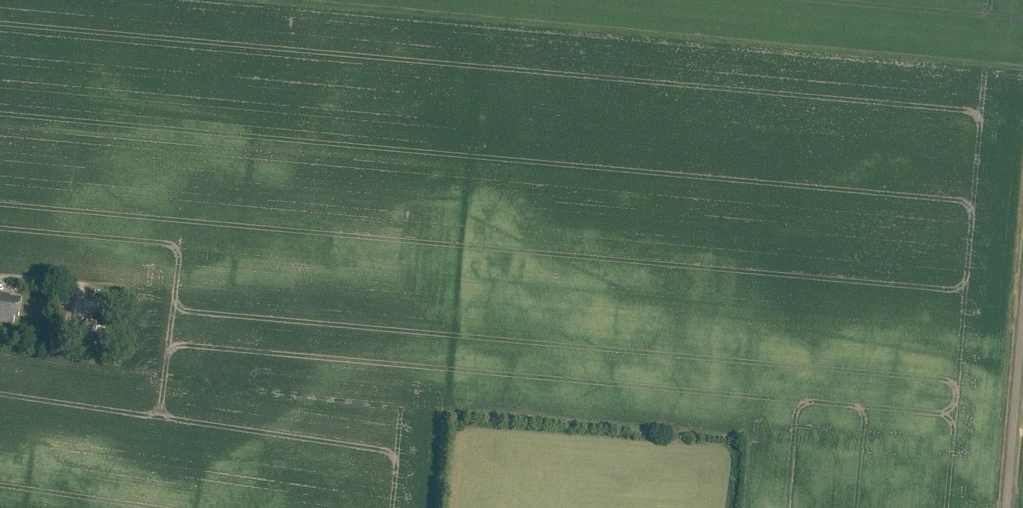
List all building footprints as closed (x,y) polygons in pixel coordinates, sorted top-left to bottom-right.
[(13,324),(14,319),(18,319),(22,300),(10,298),(10,296),(0,294),(0,322),(13,324)]
